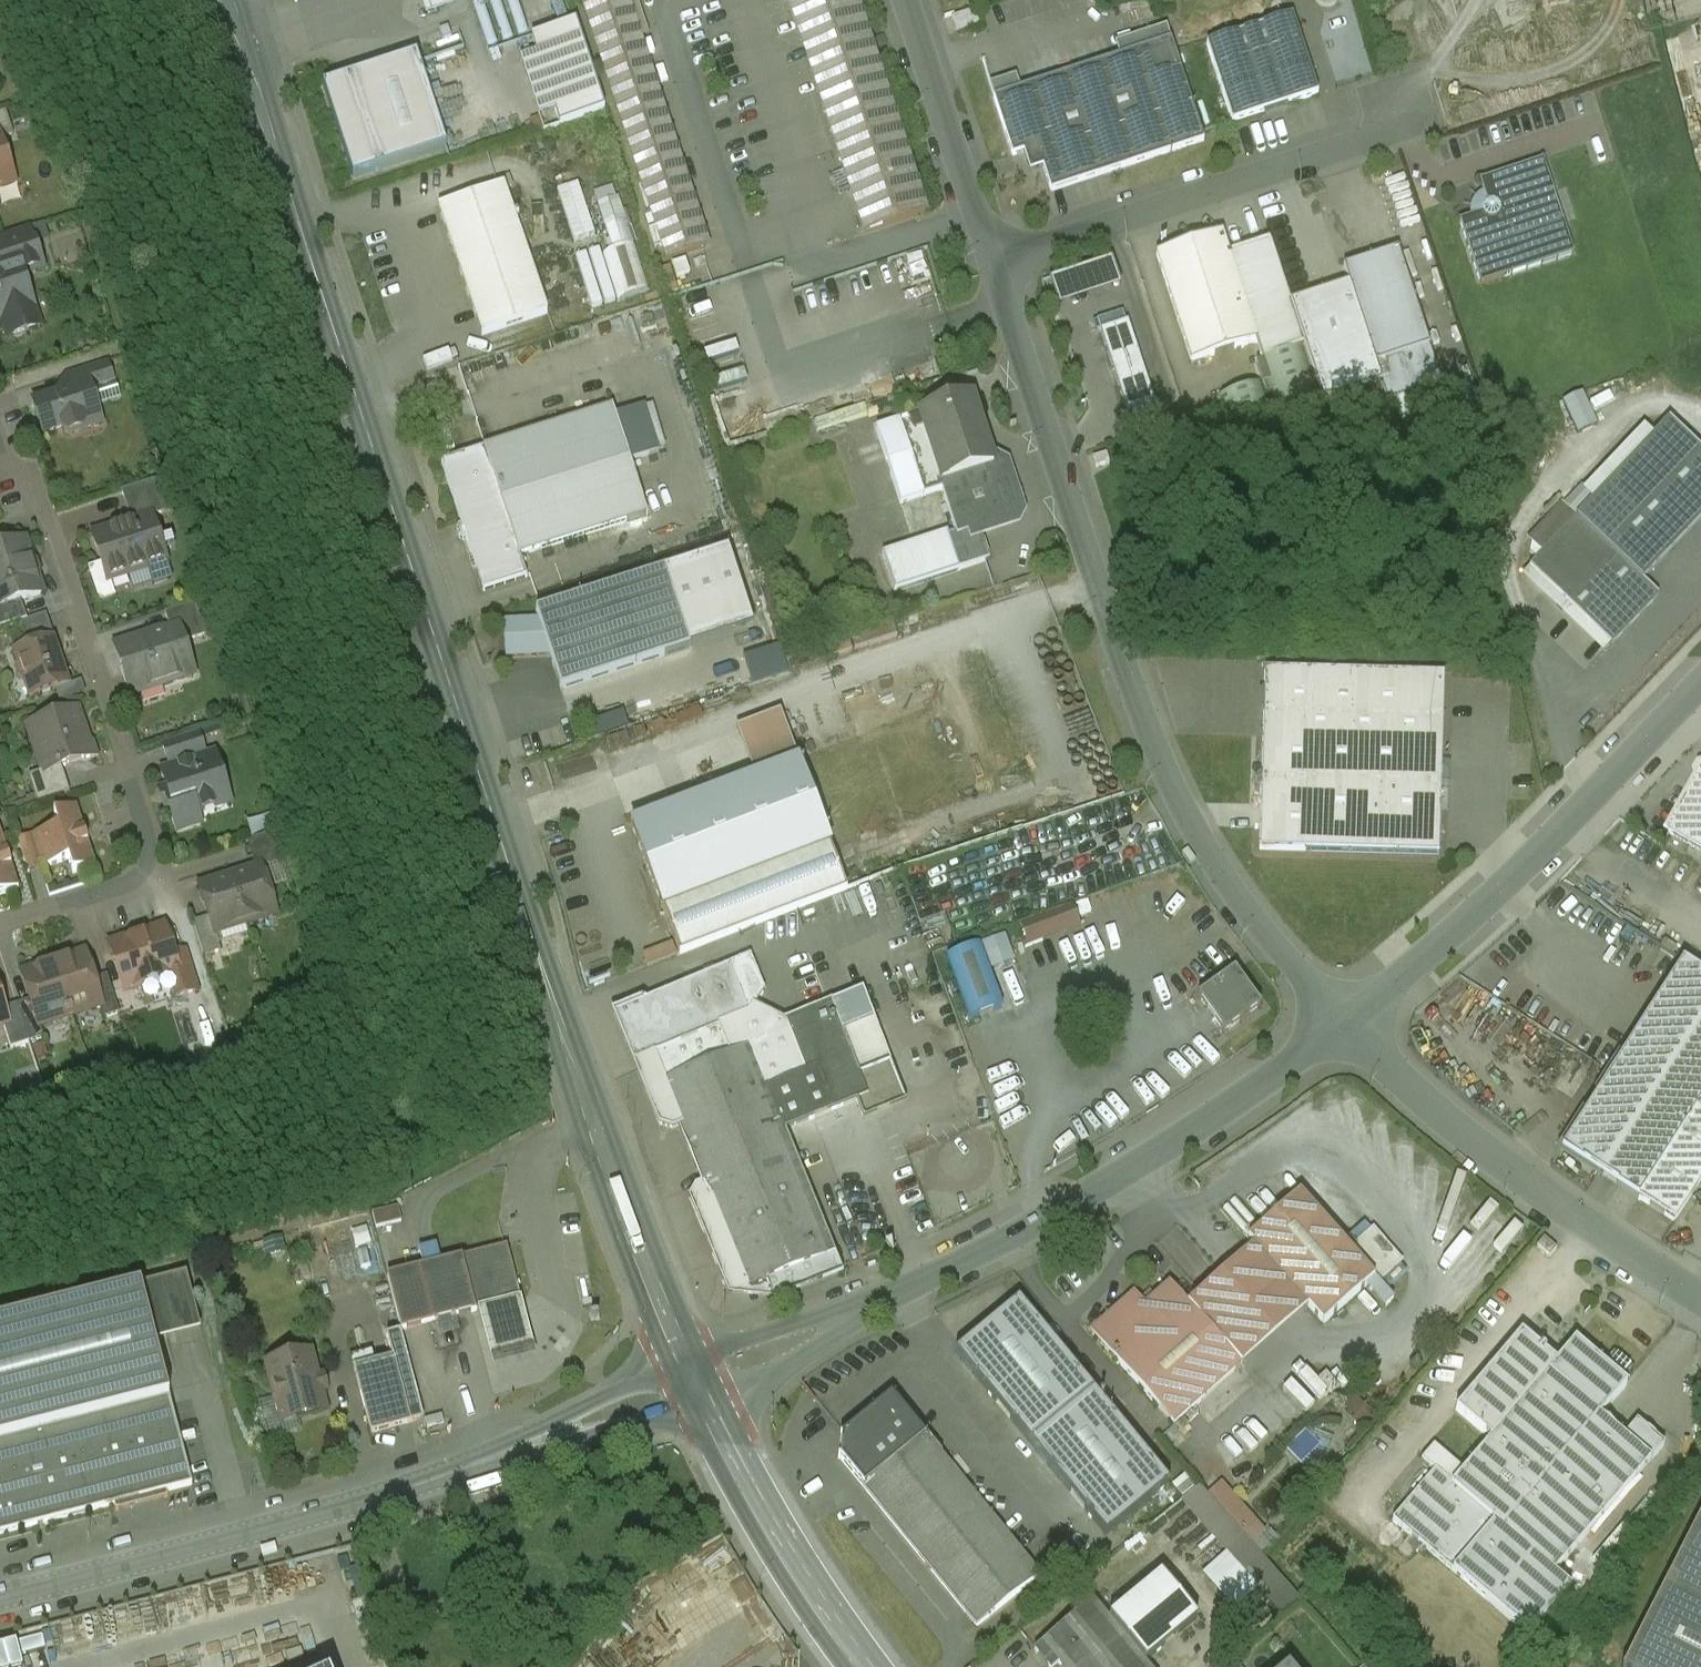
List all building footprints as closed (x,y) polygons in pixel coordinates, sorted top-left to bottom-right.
[(424,18),(458,6),(456,0),(418,0),(424,18)] [(667,258),(705,246),(638,39),(625,0),(584,0),(667,258)] [(638,39),(648,35),(636,0),(625,0),(638,39)] [(863,236),(925,215),(854,0),(786,0),(863,236)] [(974,12),(951,19),(955,32),(978,25),(974,12)] [(1291,16),(1207,43),(1231,120),(1316,93),(1291,16)] [(576,22),(531,36),(537,54),(555,110),(559,123),(605,109),(576,22)] [(1169,39),(991,98),(1010,156),(1024,151),(1029,170),(1043,166),(1050,192),(1204,141),(1169,39)] [(555,110),(537,54),(519,59),(538,115),(555,110)] [(414,60),(326,88),(354,175),(442,146),(414,60)] [(15,182),(0,137),(0,187),(15,182)] [(1570,252),(1541,160),(1477,180),(1482,195),(1487,212),(1473,217),(1458,221),(1477,281),(1570,252)] [(509,177),(444,198),(487,329),(552,308),(509,177)] [(1487,212),(1482,195),(1476,199),(1473,205),(1472,212),(1473,217),(1487,212)] [(0,237),(0,263),(1,267),(18,261),(22,274),(43,267),(30,227),(0,237)] [(1219,233),(1155,255),(1190,362),(1253,342),(1225,253),(1219,233)] [(1267,240),(1225,253),(1253,342),(1259,363),(1301,348),(1267,240)] [(634,242),(602,252),(617,299),(649,289),(634,242)] [(1398,248),(1343,266),(1349,285),(1380,383),(1386,402),(1440,385),(1398,248)] [(685,260),(671,264),(676,278),(688,274),(685,260)] [(0,267),(0,319),(2,318),(9,337),(29,331),(23,312),(33,308),(22,274),(18,261),(1,267),(0,267)] [(1323,401),(1380,383),(1349,285),(1292,303),(1323,401)] [(1133,409),(1162,400),(1131,309),(1102,319),(1133,409)] [(929,347),(909,353),(917,379),(927,376),(926,371),(936,368),(929,347)] [(106,363),(68,376),(73,391),(89,386),(89,388),(112,381),(106,363)] [(73,391),(34,404),(44,434),(63,427),(64,430),(70,433),(81,430),(84,424),(83,421),(98,416),(89,388),(89,386),(73,391)] [(621,399),(446,454),(487,585),(530,571),(525,555),(657,513),(621,399)] [(970,399),(920,416),(941,480),(991,463),(970,399)] [(898,504),(938,490),(935,481),(941,480),(920,416),(873,430),(898,504)] [(1527,568),(1611,646),(1655,597),(1638,582),(1700,517),(1700,456),(1666,423),(1527,568)] [(1002,467),(991,463),(941,480),(935,481),(938,490),(952,531),(954,536),(975,529),(1012,516),(1015,506),(1002,467)] [(153,481),(121,492),(132,523),(151,517),(151,518),(164,513),(153,481)] [(132,523),(93,536),(108,581),(166,562),(151,518),(151,517),(132,523)] [(954,536),(952,531),(881,555),(893,593),(986,561),(975,529),(954,536)] [(0,550),(0,608),(21,602),(41,595),(36,578),(38,574),(35,564),(31,562),(24,542),(0,550)] [(728,544),(534,610),(537,620),(549,656),(560,690),(756,619),(728,544)] [(0,608),(0,629),(27,620),(21,602),(0,608)] [(194,604),(164,613),(170,632),(179,629),(184,643),(204,636),(194,604)] [(46,614),(21,623),(29,647),(54,639),(46,614)] [(549,656),(537,620),(502,621),(503,658),(549,656)] [(151,636),(150,635),(137,639),(137,641),(115,648),(130,695),(194,674),(184,643),(179,629),(170,632),(163,634),(163,632),(151,636)] [(29,647),(13,652),(13,654),(16,652),(20,664),(17,667),(20,676),(24,677),(25,679),(31,677),(38,696),(70,685),(69,684),(67,685),(52,641),(55,640),(54,639),(29,647)] [(1263,669),(1259,850),(1437,856),(1442,675),(1263,669)] [(77,711),(29,727),(35,743),(41,747),(49,770),(44,771),(45,773),(61,768),(67,766),(69,762),(81,758),(85,760),(91,758),(94,752),(92,746),(87,744),(77,711)] [(745,781),(796,761),(777,712),(729,733),(745,781)] [(200,735),(163,747),(169,764),(205,752),(200,735)] [(205,752),(169,764),(171,770),(162,772),(171,801),(168,802),(174,820),(180,819),(183,828),(200,823),(194,806),(227,795),(214,755),(207,758),(205,752)] [(745,781),(630,826),(663,909),(827,845),(796,761),(745,781)] [(61,768),(45,773),(44,771),(29,777),(37,804),(69,793),(61,768)] [(1669,835),(1700,853),(1700,778),(1669,835)] [(76,807),(54,815),(58,828),(36,835),(46,867),(69,860),(73,873),(95,866),(76,807)] [(18,888),(0,833),(0,894),(18,888)] [(36,835),(17,841),(28,873),(46,867),(36,835)] [(827,845),(663,909),(680,954),(845,890),(827,845)] [(262,868),(231,879),(245,921),(274,911),(275,913),(276,913),(262,868)] [(231,879),(201,888),(201,886),(199,887),(209,917),(214,933),(215,933),(216,933),(215,930),(245,921),(231,879)] [(1080,901),(1025,921),(1034,946),(1089,925),(1080,901)] [(209,917),(194,922),(205,955),(221,950),(215,933),(214,933),(209,917)] [(163,929),(111,945),(126,990),(166,976),(177,973),(172,956),(163,929)] [(980,944),(945,957),(968,1021),(1002,1008),(980,944)] [(184,952),(172,956),(177,973),(166,976),(173,997),(197,990),(184,952)] [(85,954),(53,964),(70,1015),(101,1005),(102,1004),(94,979),(85,954)] [(749,955),(612,1011),(659,1123),(670,1127),(682,1122),(706,1184),(695,1189),(688,1197),(714,1261),(764,1280),(829,1253),(781,1129),(856,1100),(862,1114),(900,1099),(866,1021),(875,1018),(863,989),(778,1021),(750,1006),(763,990),(749,955)] [(1681,963),(1559,1149),(1638,1199),(1700,1101),(1700,976),(1681,963)] [(53,964),(21,975),(30,1000),(38,1025),(39,1025),(70,1015),(53,964)] [(1234,971),(1192,1002),(1223,1042),(1264,1011),(1234,971)] [(119,1013),(107,975),(94,979),(102,1004),(101,1005),(105,1017),(119,1013)] [(9,1024),(0,996),(0,1027),(9,1024)] [(30,1000),(17,1004),(29,1042),(44,1037),(39,1025),(38,1025),(30,1000)] [(1638,1199),(1675,1224),(1700,1184),(1700,1101),(1638,1199)] [(1373,1279),(1297,1194),(1247,1240),(1322,1325),(1373,1279)] [(1557,1251),(1544,1240),(1537,1248),(1549,1259),(1557,1251)] [(443,1245),(425,1251),(429,1263),(447,1257),(443,1245)] [(506,1250),(388,1279),(400,1328),(466,1312),(518,1299),(506,1250)] [(1220,1275),(1187,1305),(1211,1332),(1246,1302),(1220,1275)] [(1114,1359),(1182,1298),(1167,1282),(1141,1305),(1131,1293),(1089,1331),(1114,1359)] [(0,1322),(0,1439),(167,1395),(138,1286),(0,1322)] [(1187,1305),(1182,1298),(1114,1359),(1174,1426),(1241,1366),(1211,1332),(1187,1305)] [(531,1349),(518,1299),(466,1312),(479,1362),(531,1349)] [(1034,1317),(973,1369),(1102,1525),(1162,1475),(1034,1317)] [(388,1359),(351,1369),(368,1434),(422,1420),(399,1332),(382,1336),(388,1359)] [(1552,1362),(1521,1333),(1455,1410),(1490,1440),(1463,1470),(1432,1443),(1422,1458),(1435,1470),(1391,1519),(1528,1638),(1571,1588),(1552,1575),(1650,1461),(1621,1437),(1599,1418),(1628,1386),(1573,1338),(1552,1362)] [(311,1356),(263,1367),(276,1421),(324,1409),(311,1356)] [(0,1439),(0,1535),(191,1485),(167,1395),(0,1439)] [(863,1487),(923,1437),(890,1396),(841,1435),(837,1459),(863,1487)] [(1636,1420),(1621,1437),(1650,1461),(1663,1445),(1636,1420)] [(1037,1575),(923,1437),(863,1487),(977,1627),(1037,1575)] [(1260,1530),(1232,1500),(1221,1513),(1247,1543),(1260,1530)] [(1622,1666),(1700,1666),(1700,1510),(1622,1666)] [(1107,1622),(1144,1665),(1196,1621),(1159,1578),(1107,1622)] [(1091,1603),(1033,1650),(1045,1666),(1053,1666),(1058,1663),(1061,1666),(1146,1666),(1144,1665),(1107,1622),(1091,1603)]
